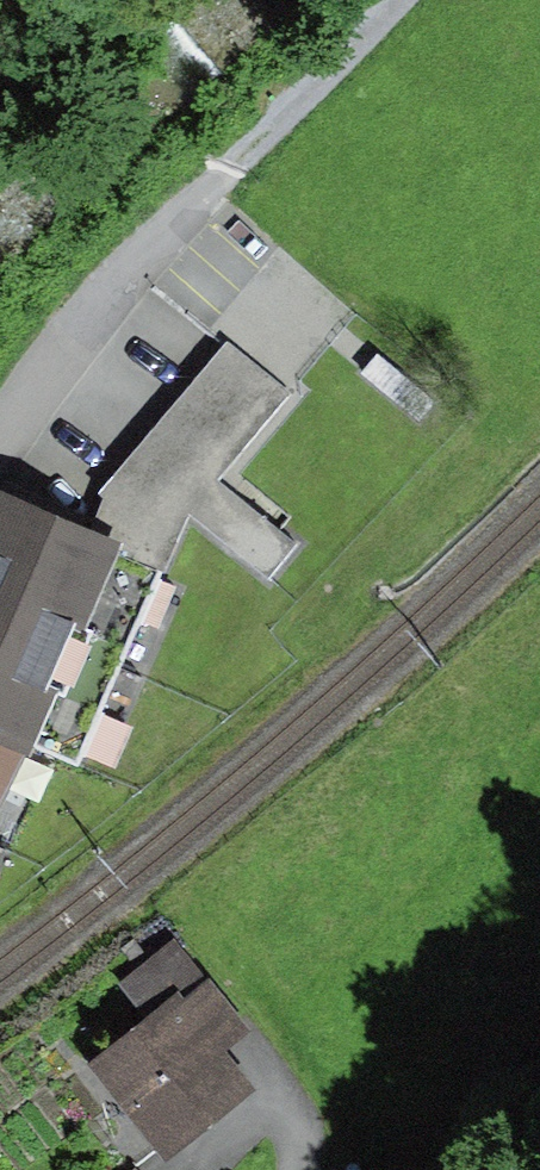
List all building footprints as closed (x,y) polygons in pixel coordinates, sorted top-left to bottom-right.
[(291,393),(229,344),(98,497),(87,531),(167,567),(188,520),(271,577),(293,545),(219,479),(291,393)] [(438,404),(379,355),(361,378),(420,426),(438,404)] [(0,493),(0,746),(23,757),(30,760),(35,746),(78,766),(167,567),(87,531),(0,493)] [(0,746),(0,808),(23,757),(0,746)] [(146,1020),(89,1065),(168,1164),(256,1093),(223,1052),(249,1031),(176,941),(119,986),(146,1020)]
